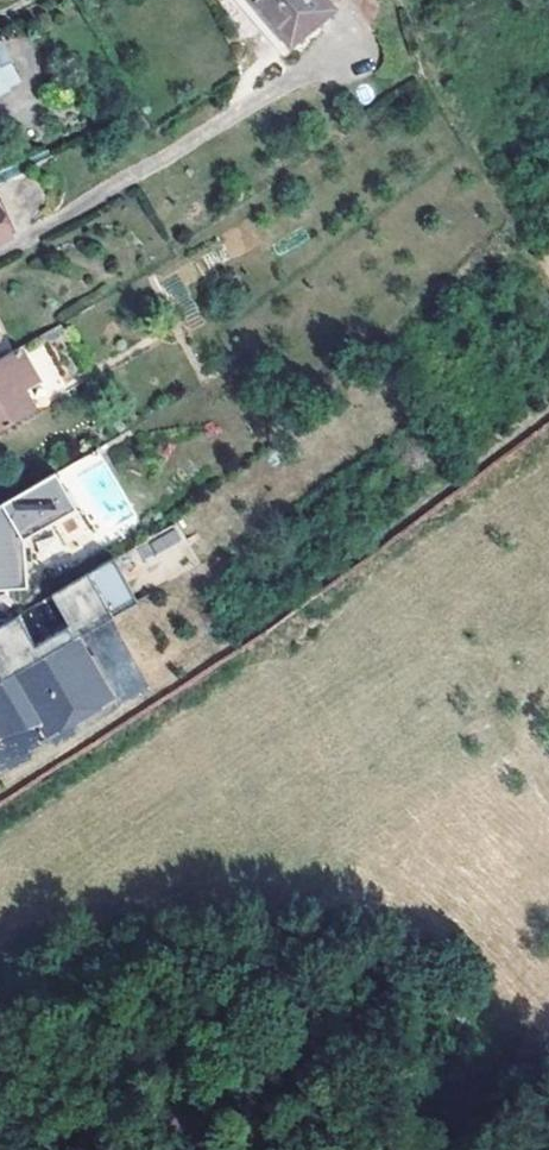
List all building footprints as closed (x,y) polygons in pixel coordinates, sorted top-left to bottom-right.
[(279,27),(318,0),(256,0),(279,27)] [(279,27),(294,43),(335,8),(328,0),(318,0),(279,27)] [(2,339),(9,335),(0,318),(0,334),(2,339)] [(33,413),(21,392),(35,383),(16,352),(0,361),(0,432),(33,413)] [(0,507),(0,592),(27,591),(25,542),(23,539),(50,522),(52,526),(78,510),(68,494),(65,496),(52,475),(0,507)] [(23,539),(25,542),(52,526),(50,522),(23,539)] [(145,562),(183,541),(175,526),(137,547),(145,562)] [(135,606),(109,563),(49,600),(67,629),(34,650),(16,620),(3,628),(0,630),(0,680),(2,684),(75,641),(135,606)] [(119,634),(90,646),(113,701),(142,689),(119,634)] [(0,685),(0,740),(33,719),(41,732),(97,700),(101,685),(75,641),(2,684),(0,685)]
